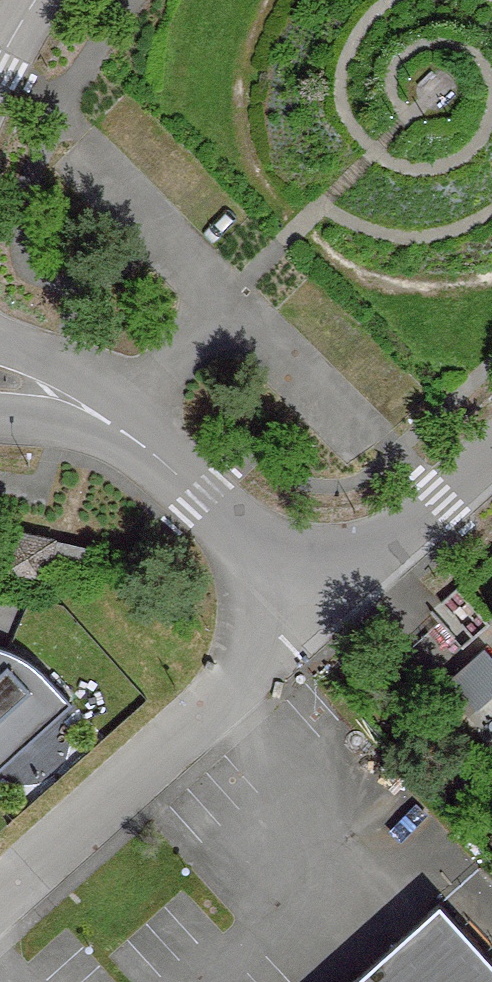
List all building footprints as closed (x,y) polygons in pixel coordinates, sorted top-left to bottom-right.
[(3,578),(47,586),(56,541),(13,531),(3,578)] [(55,564),(92,572),(97,551),(60,542),(55,564)] [(73,702),(43,671),(40,667),(35,663),(28,658),(22,655),(15,651),(5,648),(0,647),(0,769),(73,702)] [(467,892),(491,920),(491,878),(488,874),(467,892)] [(446,899),(356,981),(491,981),(491,949),(446,899)]
